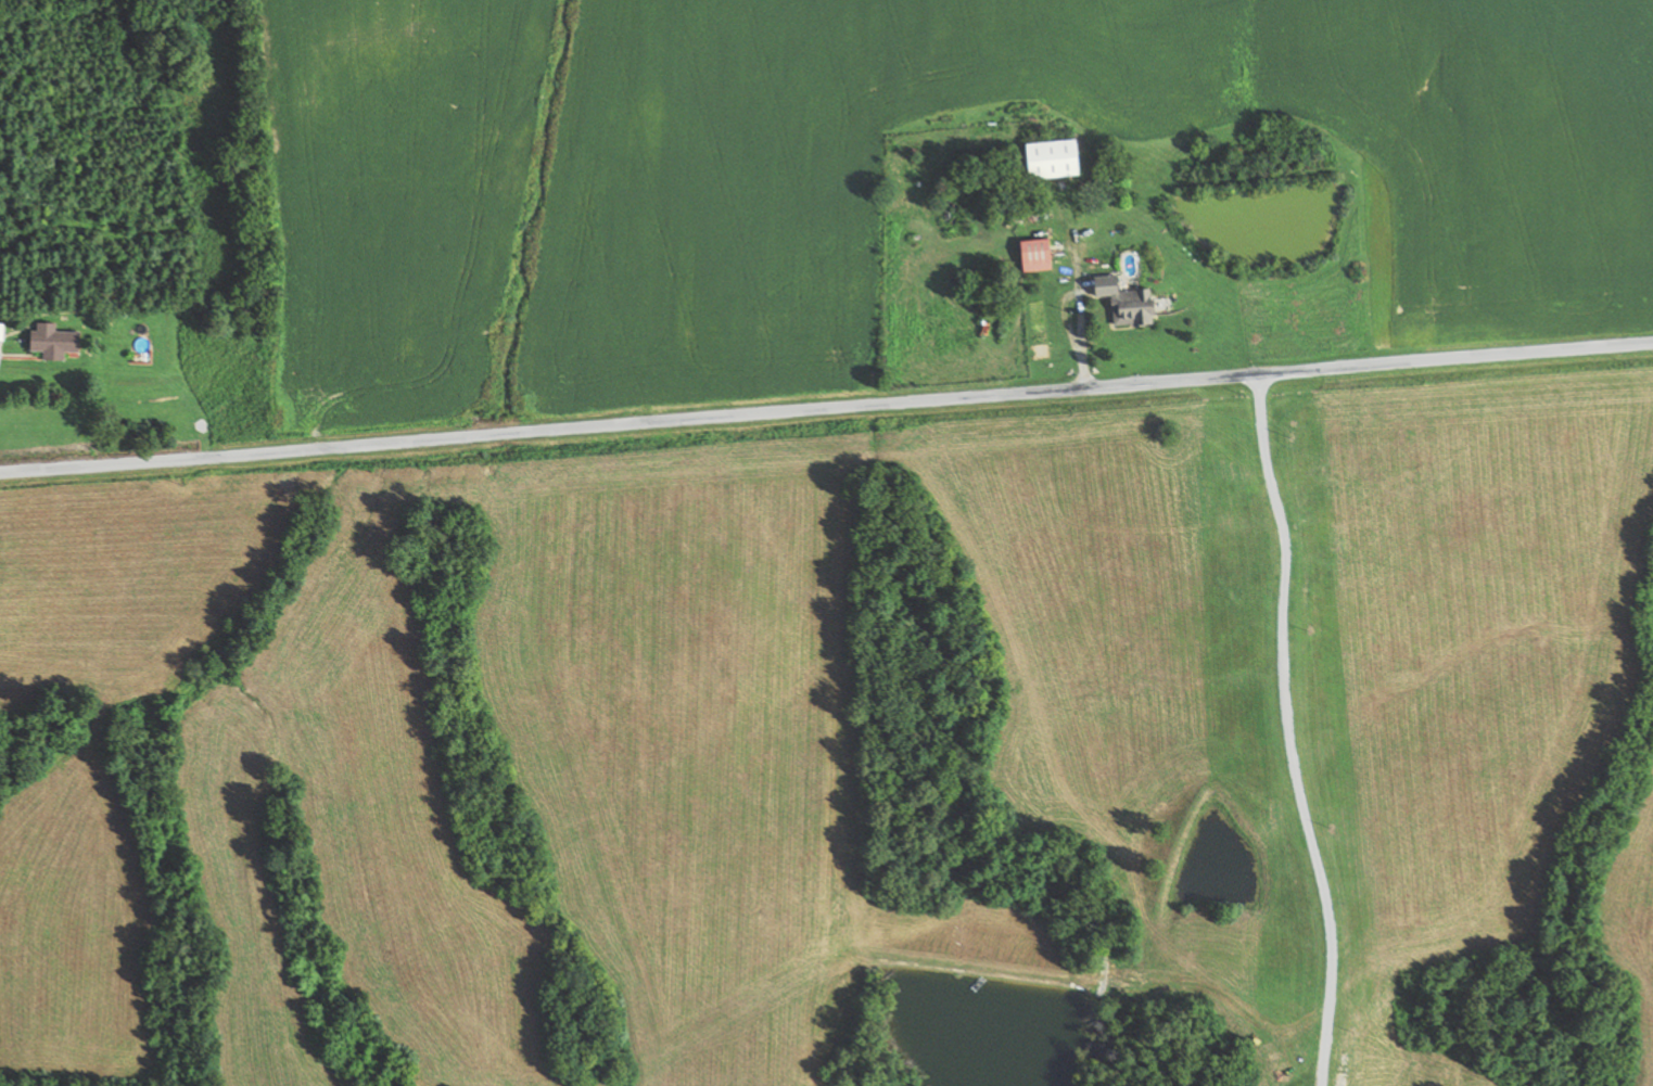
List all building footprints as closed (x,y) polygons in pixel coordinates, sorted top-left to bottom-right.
[(1020,144),(1022,180),(1073,178),(1071,141),(1020,144)] [(1016,242),(1019,273),(1049,271),(1046,239),(1016,242)] [(1108,297),(1110,328),(1151,325),(1148,290),(1117,293),(1116,276),(1089,278),(1091,298),(1108,297)] [(36,353),(50,353),(50,362),(73,362),(73,353),(88,353),(88,332),(36,332),(36,353)]
